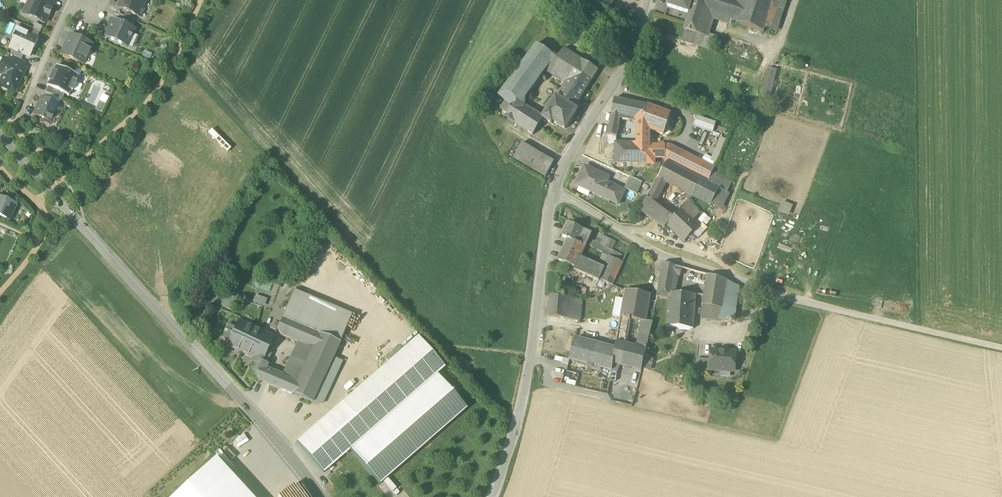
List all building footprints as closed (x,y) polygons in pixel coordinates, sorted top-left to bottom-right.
[(45,24),(48,16),(49,17),(51,11),(50,11),(53,6),(46,3),(39,0),(30,0),(27,6),(26,6),(23,12),(24,13),(23,14),(45,24)] [(141,9),(145,0),(122,0),(118,9),(137,17),(140,18),(144,10),(141,9)] [(603,22),(615,1),(613,0),(593,0),(586,12),(587,12),(603,22)] [(689,14),(694,0),(670,0),(668,7),(689,14)] [(689,14),(681,41),(694,45),(698,31),(704,11),(731,20),(738,22),(745,0),(694,0),(689,14)] [(738,22),(738,24),(764,32),(775,0),(745,0),(738,22)] [(764,32),(774,36),(786,0),(775,0),(764,32)] [(698,31),(710,35),(714,21),(730,26),(731,20),(704,11),(698,31)] [(116,22),(132,29),(135,23),(118,15),(116,22)] [(105,38),(127,48),(135,30),(132,29),(116,22),(113,20),(105,38)] [(20,31),(36,39),(39,32),(23,25),(20,31)] [(13,50),(29,57),(33,49),(32,49),(33,45),(35,46),(38,40),(36,39),(20,31),(19,31),(16,30),(14,36),(14,35),(12,40),(13,40),(12,42),(9,48),(13,50)] [(76,31),(74,37),(88,43),(90,38),(76,31)] [(710,35),(698,31),(694,45),(713,51),(718,37),(710,35)] [(70,35),(61,55),(83,65),(92,45),(88,43),(74,37),(70,35)] [(499,97),(505,101),(512,106),(513,107),(518,100),(525,99),(547,70),(556,58),(537,45),(499,97)] [(558,59),(556,58),(547,70),(567,83),(584,93),(599,71),(564,49),(558,59)] [(7,61),(14,64),(16,58),(10,55),(7,61)] [(24,68),(14,64),(7,61),(3,59),(3,60),(0,58),(0,74),(3,75),(0,82),(0,86),(14,93),(25,69),(24,68)] [(16,58),(14,64),(24,68),(27,63),(16,58)] [(63,70),(74,75),(76,69),(65,64),(63,70)] [(64,94),(69,96),(78,76),(74,75),(63,70),(57,67),(56,66),(47,87),(48,87),(64,94)] [(763,93),(771,95),(777,70),(769,68),(763,93)] [(574,109),(584,93),(567,83),(557,98),(574,109)] [(48,87),(45,93),(61,100),(62,100),(64,94),(48,87)] [(58,105),(61,100),(45,93),(44,92),(42,98),(58,105)] [(45,120),(51,123),(59,105),(58,105),(42,98),(34,115),(39,117),(40,122),(45,120)] [(553,122),(565,130),(577,111),(574,109),(557,98),(556,98),(543,118),(543,119),(552,125),(553,122)] [(529,109),(525,99),(518,100),(513,107),(512,106),(509,111),(505,118),(514,123),(523,108),(529,109)] [(630,121),(638,123),(644,123),(648,107),(615,99),(612,115),(621,117),(630,119),(630,121)] [(95,110),(102,112),(105,103),(98,101),(95,110)] [(509,111),(512,106),(505,101),(502,106),(509,111)] [(670,115),(648,107),(644,123),(638,123),(638,135),(638,143),(649,143),(649,136),(650,130),(663,135),(670,115)] [(543,118),(529,109),(523,108),(514,123),(533,135),(543,119),(543,118)] [(611,121),(620,123),(621,117),(612,115),(611,121)] [(609,129),(618,131),(620,123),(611,121),(609,129)] [(608,135),(617,137),(618,133),(618,131),(609,129),(608,135)] [(710,162),(716,164),(726,140),(721,138),(710,162)] [(554,162),(523,143),(515,159),(546,177),(554,162)] [(615,164),(642,165),(642,156),(649,156),(649,146),(649,143),(638,143),(638,145),(616,144),(615,164)] [(642,156),(642,165),(654,165),(654,158),(665,159),(665,147),(649,146),(649,156),(642,156)] [(670,147),(665,147),(665,159),(698,175),(703,163),(670,147)] [(667,184),(711,207),(720,190),(708,183),(668,163),(658,180),(667,184)] [(714,169),(703,163),(698,175),(709,181),(714,170),(714,169)] [(577,186),(618,206),(625,192),(606,183),(608,178),(585,168),(577,186)] [(708,183),(720,190),(711,207),(722,212),(731,195),(727,194),(734,180),(714,170),(709,181),(708,183)] [(625,190),(637,196),(643,184),(631,178),(625,190)] [(656,205),(667,184),(658,180),(654,189),(641,213),(653,221),(661,209),(656,205)] [(9,220),(16,205),(0,198),(0,216),(9,220)] [(678,214),(691,226),(695,221),(701,214),(688,202),(678,214)] [(783,202),(779,212),(789,217),(793,207),(783,202)] [(667,214),(661,209),(653,221),(659,225),(667,214)] [(697,221),(705,227),(711,220),(703,213),(697,221)] [(674,218),(667,214),(659,225),(665,229),(674,218)] [(667,227),(685,243),(701,226),(695,221),(691,226),(678,214),(674,218),(665,229),(667,227)] [(575,270),(580,259),(587,245),(589,239),(592,234),(569,223),(563,237),(568,239),(559,261),(575,268),(575,270)] [(596,240),(613,249),(617,243),(599,234),(596,240)] [(587,245),(603,254),(609,257),(610,257),(623,263),(625,258),(589,239),(587,245)] [(606,266),(609,257),(603,254),(599,263),(606,266)] [(605,268),(580,259),(575,270),(595,278),(613,286),(623,263),(610,257),(605,268)] [(658,297),(669,299),(669,293),(673,294),(676,275),(681,277),(683,269),(663,264),(658,296),(658,297)] [(691,271),(683,269),(681,277),(689,279),(691,271)] [(708,276),(691,271),(689,279),(707,283),(708,276)] [(727,281),(708,276),(707,283),(703,307),(723,310),(727,281)] [(742,287),(727,281),(723,310),(721,322),(726,322),(737,320),(742,287)] [(570,298),(582,300),(583,287),(561,285),(560,297),(570,298)] [(286,309),(282,318),(340,342),(352,315),(294,290),(288,305),(285,304),(284,308),(286,309)] [(645,321),(647,322),(651,295),(637,292),(626,290),(624,300),(620,318),(621,318),(630,319),(633,320),(645,321)] [(696,295),(673,294),(669,293),(669,299),(668,304),(675,304),(675,311),(686,312),(686,309),(695,310),(696,295)] [(263,306),(266,298),(255,294),(252,302),(263,306)] [(549,317),(567,319),(570,298),(560,297),(551,296),(549,317)] [(582,300),(570,298),(567,319),(580,321),(582,300)] [(612,316),(620,318),(624,300),(616,298),(612,316)] [(667,328),(693,330),(695,310),(686,309),(686,312),(675,311),(675,304),(668,304),(667,328)] [(701,318),(721,322),(723,310),(703,307),(701,318)] [(333,357),(340,342),(282,318),(278,329),(281,335),(296,341),(312,348),(312,349),(333,358),(333,357)] [(617,339),(625,341),(630,319),(621,318),(617,339)] [(239,320),(235,328),(229,340),(227,346),(258,360),(266,364),(271,353),(267,352),(274,337),(239,320)] [(645,321),(638,348),(647,350),(653,323),(647,322),(645,321)] [(223,337),(229,340),(235,328),(228,325),(223,337)] [(418,337),(342,403),(369,434),(437,374),(445,367),(418,337)] [(611,371),(612,371),(613,364),(612,364),(615,350),(575,340),(569,360),(589,365),(588,367),(592,369),(593,366),(611,371)] [(296,341),(280,376),(296,383),(312,349),(312,348),(296,341)] [(613,364),(642,371),(642,369),(645,357),(647,350),(638,348),(616,342),(615,350),(612,364),(613,364)] [(291,394),(312,403),(333,358),(312,349),(296,383),(291,394)] [(711,370),(735,372),(736,353),(712,351),(711,360),(711,370)] [(333,357),(333,358),(312,403),(321,407),(343,361),(333,357)] [(645,357),(642,369),(651,371),(654,359),(645,357)] [(696,373),(711,374),(711,370),(711,360),(697,359),(696,373)] [(249,376),(260,381),(265,369),(268,364),(266,364),(258,360),(249,376)] [(260,381),(268,384),(273,373),(265,369),(260,381)] [(291,394),(296,383),(280,376),(273,373),(268,384),(291,394)] [(369,434),(350,450),(380,484),(467,408),(437,374),(369,434)] [(350,450),(369,434),(342,403),(297,442),(323,473),(350,450)] [(204,469),(231,496),(250,496),(215,459),(204,469)] [(204,469),(173,496),(231,496),(204,469)] [(293,496),(310,496),(303,487),(292,495),(293,496)]
